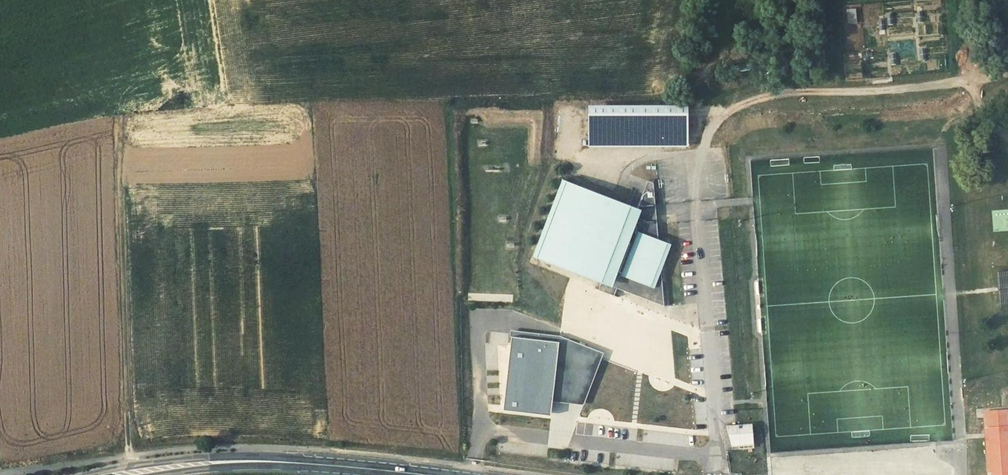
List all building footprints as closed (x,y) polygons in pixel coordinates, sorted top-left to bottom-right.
[(856,8),(846,9),(848,24),(858,23),(856,8)] [(647,180),(645,187),(654,190),(653,182),(647,180)] [(568,181),(538,258),(603,282),(600,290),(611,294),(615,296),(618,288),(647,299),(652,287),(662,262),(669,243),(660,239),(654,190),(645,187),(637,207),(632,206),(568,181)] [(652,287),(647,299),(653,301),(658,288),(664,290),(662,262),(652,287)] [(1000,272),(1001,307),(1007,307),(1007,272),(1000,272)] [(658,288),(653,301),(666,306),(664,290),(658,288)] [(514,331),(513,338),(561,343),(554,402),(584,405),(605,354),(562,336),(514,331)] [(561,343),(513,338),(505,411),(552,416),(554,402),(561,343)] [(1007,426),(1007,411),(986,412),(987,427),(990,427),(1007,426)] [(754,426),(728,427),(734,447),(755,446),(754,426)] [(990,427),(993,474),(1007,474),(1007,426),(990,427)] [(685,445),(685,436),(677,435),(676,445),(685,445)]
